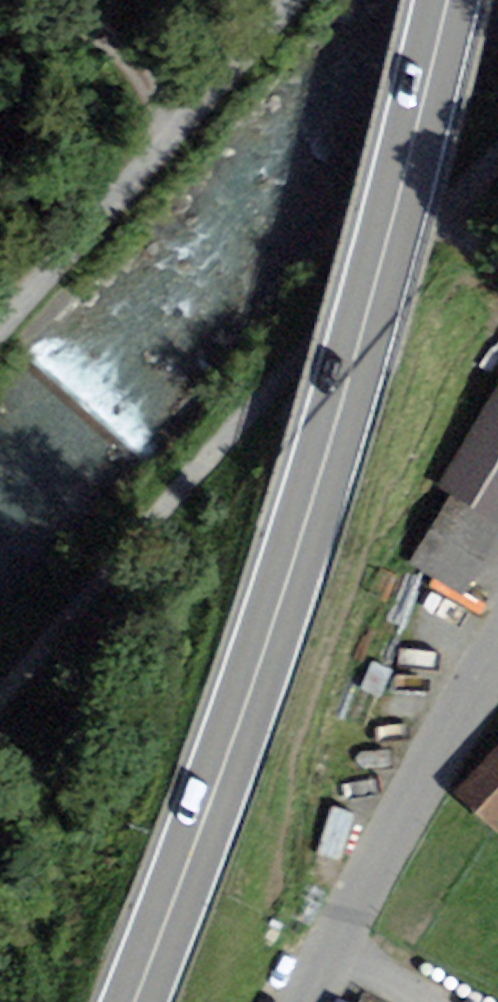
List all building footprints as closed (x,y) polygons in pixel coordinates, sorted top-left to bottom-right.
[(442,486),(497,520),(497,394),(442,486)] [(414,561),(461,589),(497,530),(497,529),(451,501),(414,561)] [(463,790),(497,822),(497,753),(463,790)]
